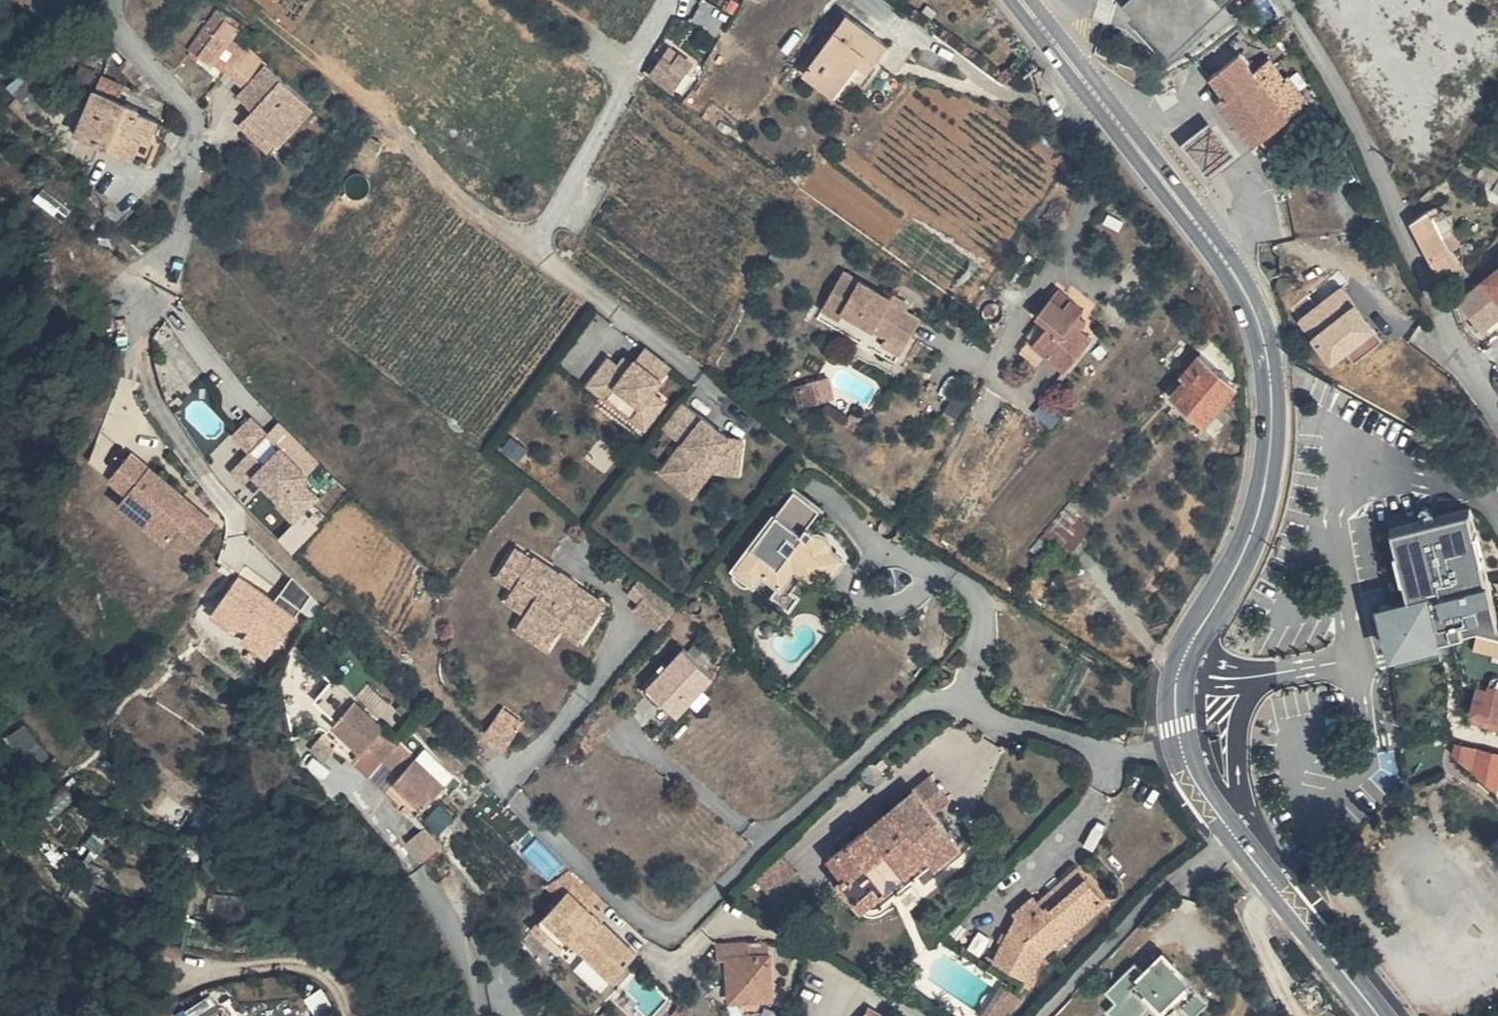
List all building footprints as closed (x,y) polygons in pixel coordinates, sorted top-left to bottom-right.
[(1140,13),(1141,0),(1128,0),(1140,13)] [(1140,13),(1174,50),(1227,0),(1141,0),(1140,13)] [(909,67),(844,19),(803,76),(868,123),(909,67)] [(230,33),(223,26),(189,60),(201,70),(231,42),(226,37),(230,33)] [(221,51),(201,70),(214,86),(223,75),(232,63),(221,51)] [(1269,74),(1253,51),(1223,73),(1235,90),(1230,95),(1266,142),(1318,104),(1286,62),(1269,74)] [(684,59),(675,52),(667,62),(677,69),(684,59)] [(667,62),(655,78),(680,95),(700,69),(684,59),(677,69),(667,62)] [(232,63),(223,75),(214,86),(229,101),(250,80),(232,63)] [(295,127),(250,80),(229,101),(222,108),(236,123),(229,130),(256,158),(259,162),(295,127)] [(144,121),(94,101),(77,144),(149,175),(165,136),(142,126),(144,121)] [(1188,143),(1214,176),(1227,166),(1235,160),(1208,126),(1200,133),(1188,143)] [(387,160),(372,151),(367,162),(381,170),(387,160)] [(1496,169),(1484,188),(1497,195),(1497,171),(1496,169)] [(1441,248),(1448,235),(1430,208),(1413,220),(1437,272),(1446,259),(1444,255),(1441,248)] [(1441,248),(1444,255),(1455,246),(1448,235),(1441,248)] [(1464,259),(1455,246),(1444,255),(1446,259),(1437,272),(1441,283),(1464,259)] [(834,309),(867,328),(882,301),(885,295),(838,267),(816,305),(830,314),(834,309)] [(1487,280),(1497,294),(1497,271),(1487,280)] [(1497,309),(1497,294),(1487,280),(1463,300),(1481,324),(1497,309)] [(1346,284),(1301,318),(1333,361),(1378,327),(1346,284)] [(1071,299),(1057,289),(1041,307),(1053,318),(1045,326),(1032,341),(1065,368),(1091,337),(1074,322),(1082,311),(1070,301),(1071,299)] [(902,300),(886,292),(885,295),(882,301),(896,308),(902,300)] [(882,301),(867,328),(882,337),(887,328),(904,338),(915,319),(896,308),(882,301)] [(1053,318),(1041,307),(1033,317),(1045,326),(1053,318)] [(904,338),(887,328),(882,337),(878,343),(895,353),(904,338)] [(1235,363),(1213,344),(1186,375),(1190,378),(1174,396),(1176,399),(1206,424),(1239,385),(1225,374),(1235,363)] [(663,376),(638,355),(625,372),(619,379),(612,374),(602,366),(581,391),(599,405),(608,394),(624,406),(615,418),(636,435),(657,409),(644,400),(663,376)] [(618,366),(612,374),(619,379),(625,372),(618,366)] [(817,371),(793,375),(798,396),(822,387),(817,371)] [(670,374),(661,388),(673,397),(683,383),(670,374)] [(608,394),(599,405),(615,418),(624,406),(608,394)] [(667,429),(688,443),(668,472),(688,485),(710,452),(747,456),(751,437),(732,436),(686,402),(667,429)] [(861,407),(852,402),(845,413),(854,419),(861,407)] [(321,461),(260,408),(245,426),(267,445),(277,454),(268,463),(280,473),(297,488),(290,495),(308,510),(329,486),(312,472),(321,461)] [(277,454),(267,445),(249,466),(270,484),(280,473),(268,463),(277,454)] [(710,452),(688,485),(700,494),(718,466),(745,471),(747,456),(710,452)] [(220,536),(131,470),(111,496),(130,510),(123,520),(174,557),(186,540),(207,554),(220,536)] [(820,506),(793,488),(739,569),(758,582),(766,570),(785,583),(798,563),(808,570),(810,572),(820,557),(836,567),(846,552),(833,544),(833,541),(833,539),(832,535),(829,532),(827,531),(826,530),(823,529),(820,529),(817,529),(814,531),(816,527),(809,523),(820,506)] [(1097,528),(1068,506),(1046,533),(1075,556),(1097,528)] [(1413,593),(1380,602),(1394,656),(1446,643),(1444,636),(1497,622),(1497,613),(1471,509),(1396,528),(1413,593)] [(1042,553),(1033,545),(1025,556),(1038,564),(1045,555),(1042,553)] [(534,557),(518,546),(503,570),(520,580),(517,584),(509,597),(529,610),(526,615),(558,636),(564,625),(585,638),(609,600),(577,580),(575,584),(563,577),(566,572),(536,554),(534,557)] [(798,563),(785,583),(795,590),(808,570),(798,563)] [(311,584),(291,565),(274,598),(236,578),(215,616),(276,649),(311,584)] [(520,580),(503,570),(500,574),(517,584),(520,580)] [(577,580),(566,572),(563,577),(575,584),(577,580)] [(642,577),(630,591),(641,600),(635,607),(660,628),(677,608),(642,577)] [(795,590),(785,583),(778,594),(795,606),(803,595),(795,590)] [(558,636),(526,615),(520,625),(552,645),(558,636)] [(690,646),(652,684),(681,713),(719,675),(690,646)] [(1495,665),(1492,678),(1486,676),(1480,702),(1497,706),(1497,662),(1495,665)] [(1495,665),(1489,664),(1486,676),(1492,678),(1495,665)] [(392,696),(375,678),(358,696),(375,713),(392,696)] [(422,823),(467,773),(424,731),(409,746),(375,713),(358,696),(340,679),(320,698),(337,716),(324,730),(361,765),(376,750),(391,765),(377,779),(422,823)] [(1480,702),(1478,712),(1497,717),(1497,706),(1480,702)] [(507,705),(488,729),(507,744),(526,719),(507,705)] [(1472,745),(1497,767),(1497,748),(1472,745)] [(376,750),(361,765),(377,779),(391,765),(376,750)] [(960,785),(943,764),(924,779),(941,801),(960,785)] [(941,801),(924,779),(886,809),(871,821),(836,848),(854,872),(869,861),(889,886),(937,848),(946,859),(970,839),(941,801)] [(886,809),(879,800),(864,812),(871,821),(886,809)] [(762,863),(763,866),(785,846),(762,863)] [(946,859),(937,848),(889,886),(869,861),(854,872),(849,877),(879,913),(946,859)] [(601,892),(574,865),(550,877),(564,891),(536,919),(559,943),(571,931),(583,943),(592,935),(622,966),(637,950),(590,903),(601,892)] [(1100,866),(1056,893),(1059,898),(1070,892),(1073,896),(1106,876),(1100,866)] [(1119,897),(1106,876),(1073,896),(1070,892),(1059,898),(1056,893),(1052,888),(1029,905),(1034,914),(1009,954),(1045,976),(1077,923),(1119,897)] [(592,935),(583,943),(613,974),(622,966),(592,935)] [(737,957),(764,955),(763,943),(727,947),(729,965),(738,964),(737,957)] [(1194,1015),(1212,999),(1165,949),(1144,969),(1138,962),(1109,990),(1118,999),(1108,1008),(1116,1015),(1149,1015),(1158,1008),(1161,1011),(1176,997),(1194,1015)] [(764,956),(764,955),(737,957),(738,964),(741,996),(782,993),(779,954),(764,956)] [(1005,985),(985,1015),(986,1015),(1006,1015),(1020,996),(1005,985)] [(558,1006),(550,1015),(563,1015),(566,1011),(558,1006)]
